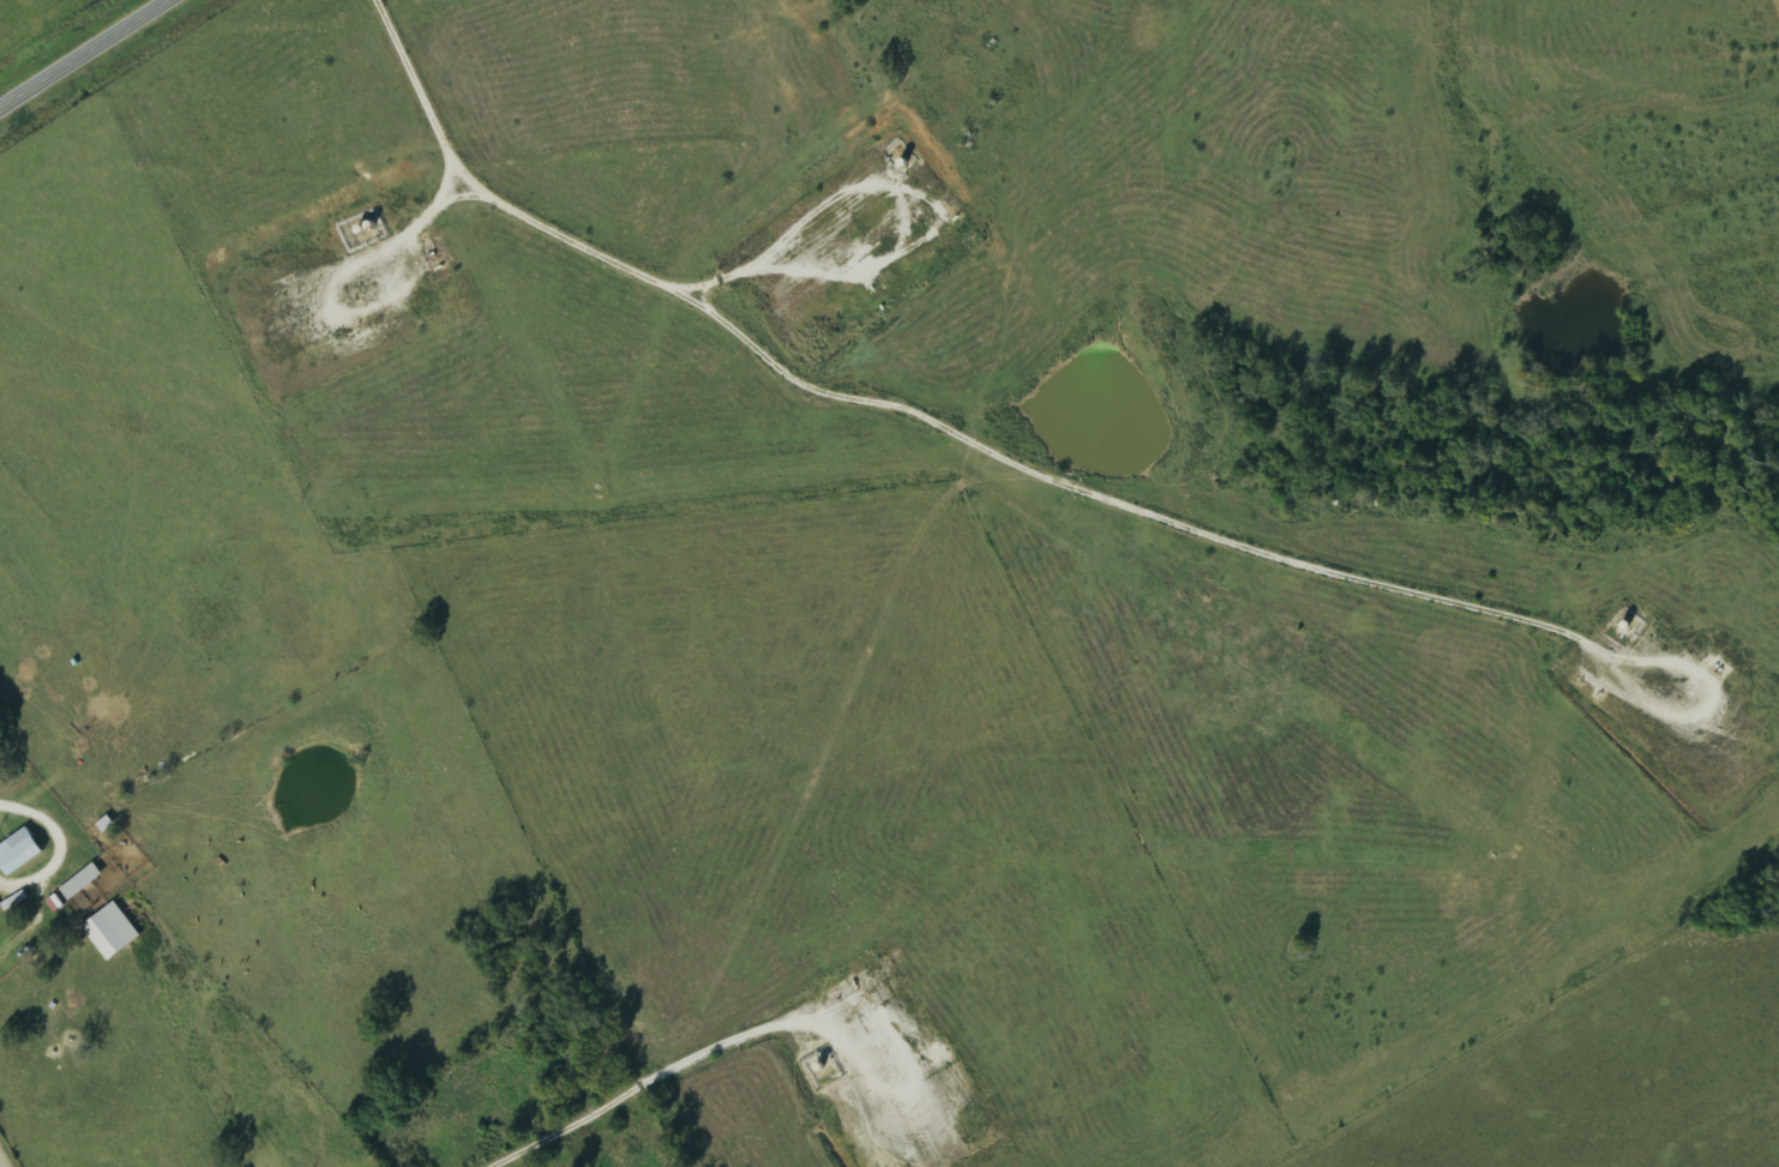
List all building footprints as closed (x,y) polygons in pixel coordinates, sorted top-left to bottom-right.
[(48,853),(30,827),(0,848),(0,861),(12,878),(48,853)] [(62,887),(69,900),(107,878),(99,865),(62,887)] [(56,913),(66,907),(59,895),(48,901),(56,913)] [(113,962),(144,936),(116,902),(84,929),(113,962)]
